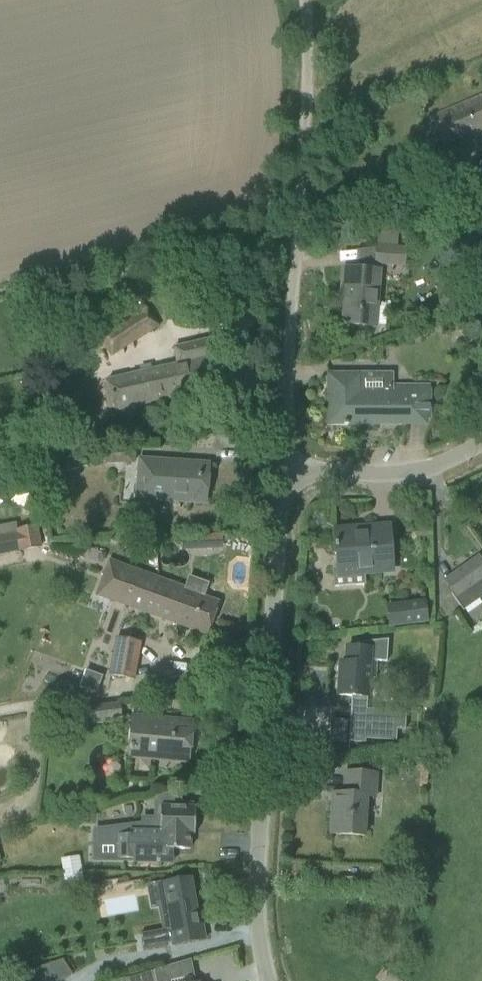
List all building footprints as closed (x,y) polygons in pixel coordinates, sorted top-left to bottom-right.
[(444,144),(464,135),(465,133),(481,126),(481,94),(431,116),(444,144)] [(376,264),(404,266),(405,250),(377,248),(376,264)] [(343,324),(363,325),(383,327),(384,310),(374,309),(377,270),(343,268),(342,289),(345,289),(343,324)] [(97,334),(111,356),(123,348),(124,349),(160,326),(145,303),(109,326),(97,334)] [(184,345),(187,360),(108,375),(115,408),(186,394),(186,392),(217,386),(211,357),(215,356),(212,339),(184,345)] [(329,423),(404,423),(404,418),(428,418),(428,387),(390,387),(390,385),(380,374),(329,374),(329,423)] [(107,448),(107,462),(135,461),(134,442),(107,448)] [(136,497),(185,501),(205,503),(208,463),(139,458),(136,497)] [(334,529),(339,568),(335,569),(337,586),(366,582),(365,566),(393,563),(389,522),(334,529)] [(36,526),(16,530),(17,535),(0,539),(0,553),(20,549),(20,550),(40,546),(36,526)] [(428,526),(411,526),(411,537),(428,537),(428,526)] [(207,534),(207,547),(224,547),(223,534),(207,534)] [(185,590),(185,588),(167,581),(108,558),(96,594),(207,635),(219,602),(185,590)] [(481,597),(481,585),(480,581),(481,580),(481,564),(478,558),(445,580),(452,591),(449,593),(460,610),(481,597)] [(386,606),(388,627),(426,623),(424,602),(386,606)] [(112,662),(135,666),(139,641),(126,639),(124,651),(114,649),(112,662)] [(347,647),(346,662),(340,662),(338,695),(368,697),(369,680),(376,681),(376,664),(370,663),(371,659),(386,660),(387,640),(356,642),(355,647),(347,647)] [(84,670),(78,687),(95,693),(101,676),(84,670)] [(87,706),(89,723),(120,719),(118,702),(87,706)] [(129,756),(168,759),(188,761),(191,722),(133,716),(129,756)] [(370,726),(397,727),(397,718),(370,717),(370,726)] [(396,740),(396,729),(370,727),(370,738),(396,740)] [(396,767),(396,778),(407,779),(407,767),(396,767)] [(330,834),(350,835),(364,835),(366,796),(375,797),(376,774),(345,772),(343,794),(337,793),(336,811),(331,811),(330,834)] [(99,827),(99,846),(119,845),(119,858),(134,859),(134,862),(159,862),(159,847),(175,847),(190,848),(190,834),(191,834),(191,833),(190,833),(190,826),(193,826),(193,827),(195,827),(195,807),(194,807),(194,802),(177,802),(173,806),(160,806),(160,818),(141,817),(140,822),(99,827)] [(163,926),(140,930),(143,946),(166,942),(166,940),(172,939),(172,941),(205,935),(202,920),(198,920),(196,911),(197,910),(194,891),(195,891),(192,873),(183,875),(184,875),(161,879),(168,916),(161,917),(163,926)] [(46,965),(57,980),(63,980),(72,975),(62,960),(46,965)] [(161,968),(124,978),(125,980),(147,980),(150,980),(165,980),(161,968)]
